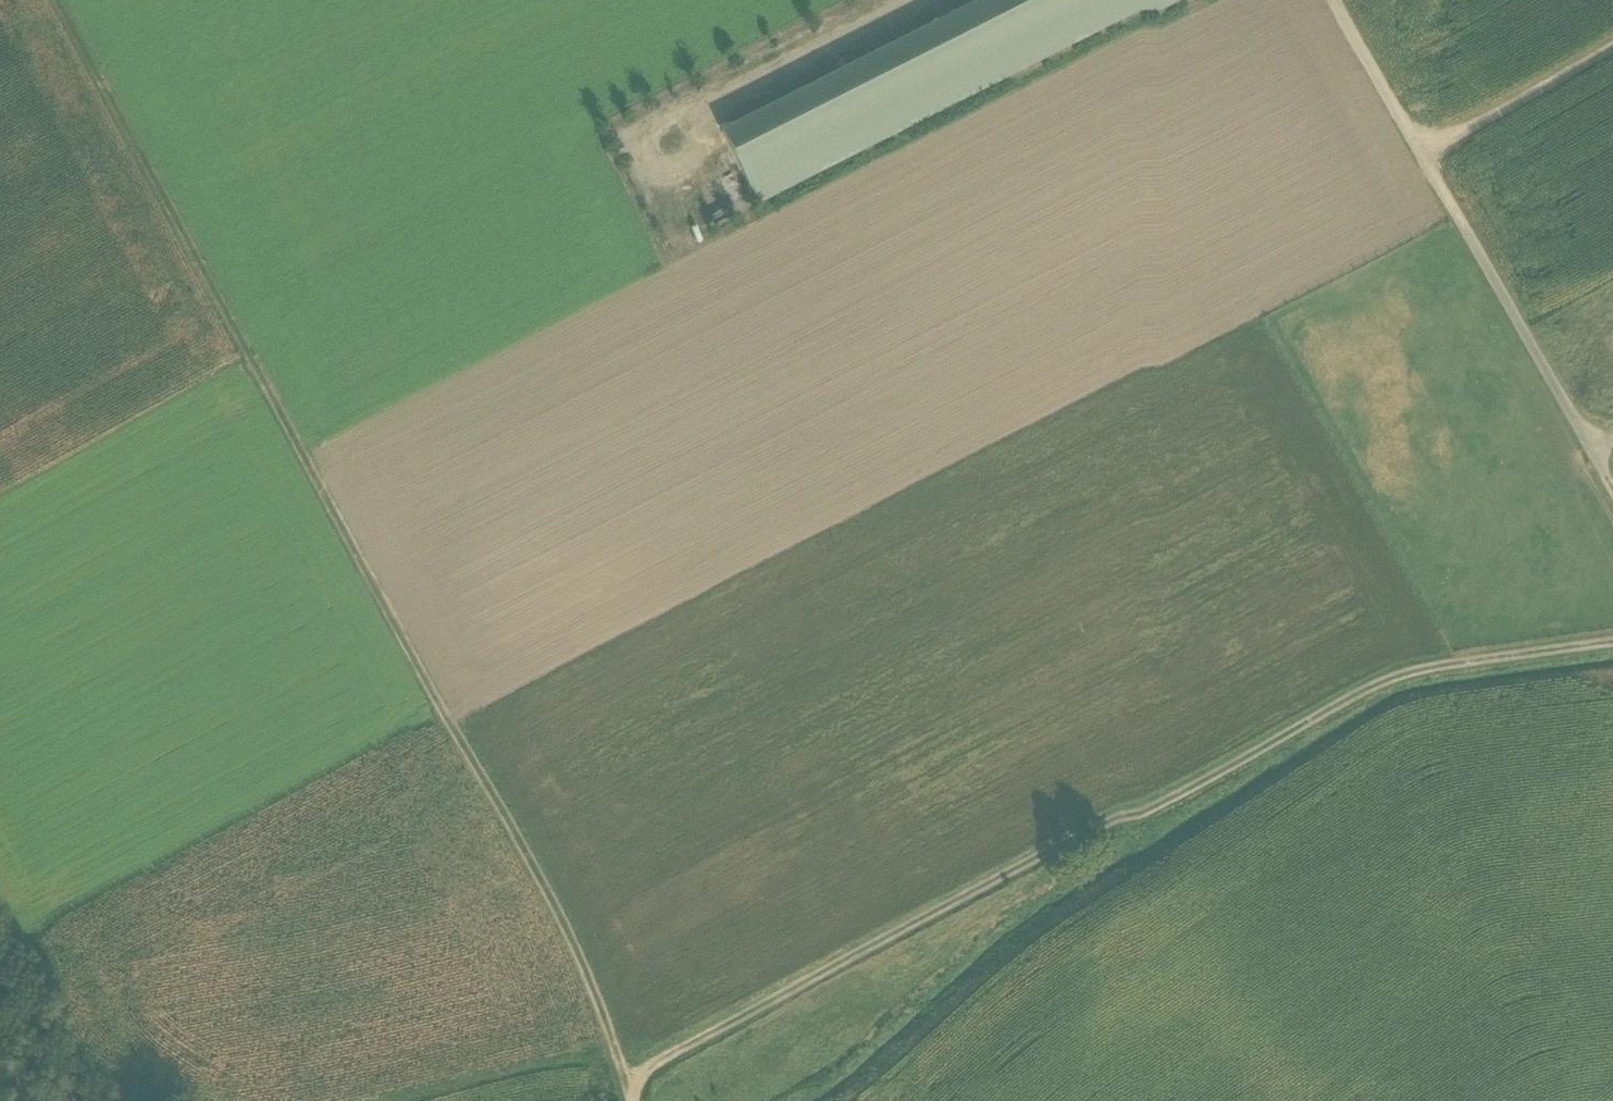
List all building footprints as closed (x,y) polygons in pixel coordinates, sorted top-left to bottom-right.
[(719,145),(748,203),(755,217),(1187,0),(1006,0),(719,145)]
